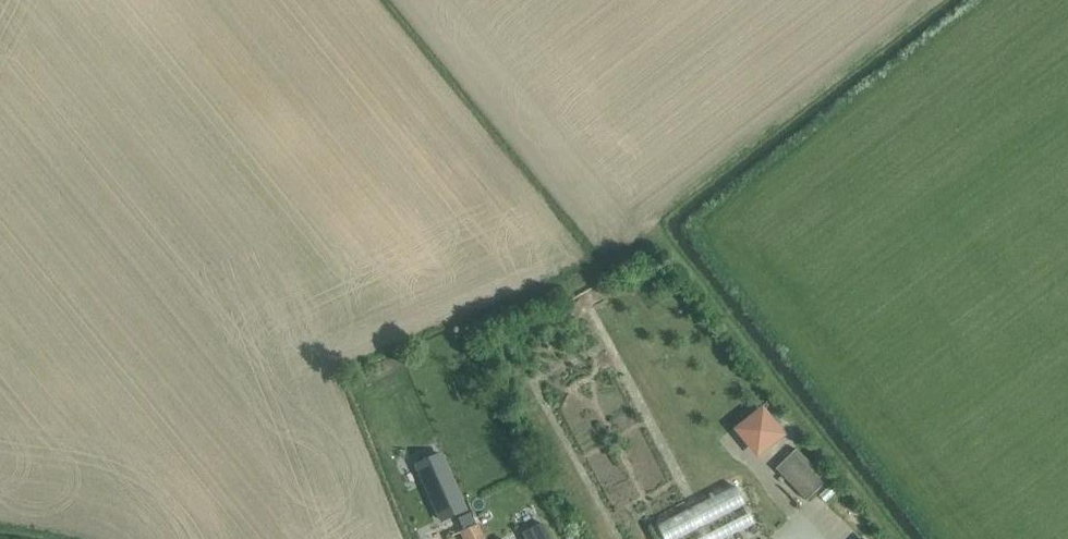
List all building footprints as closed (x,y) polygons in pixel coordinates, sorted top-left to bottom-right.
[(761,413),(740,431),(757,452),(779,435),(761,413)] [(777,467),(807,499),(829,478),(799,446),(777,467)] [(657,526),(664,538),(725,538),(754,524),(735,486),(691,509),(657,526)] [(520,534),(523,538),(550,538),(542,523),(520,534)] [(467,538),(488,538),(483,524),(464,530),(467,538)]
